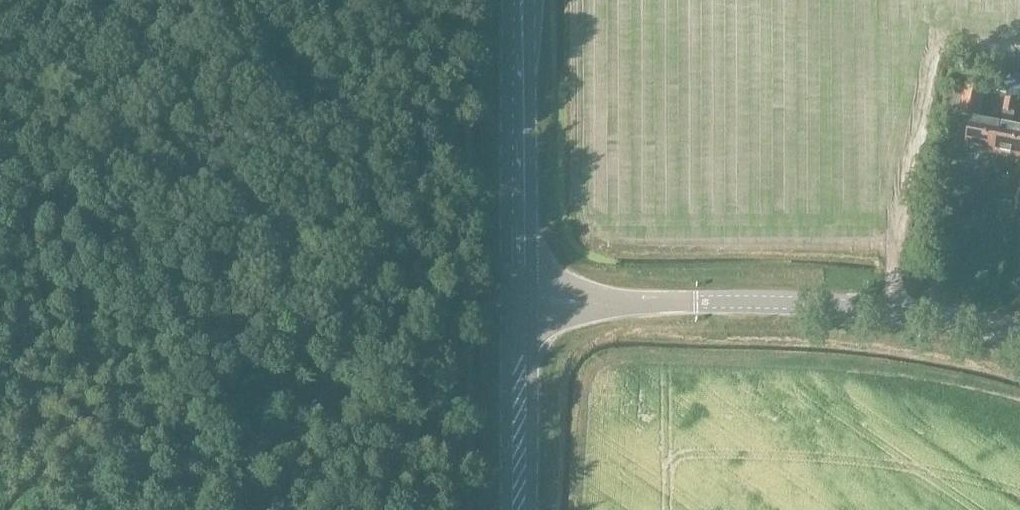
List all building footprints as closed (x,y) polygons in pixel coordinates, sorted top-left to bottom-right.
[(980,118),(985,94),(986,90),(965,86),(959,114),(980,118)] [(1018,100),(1005,98),(1002,112),(1003,113),(1001,124),(995,154),(1019,159),(1019,128),(1013,127),(1018,100)] [(995,154),(1001,124),(972,118),(966,149),(995,154)]
